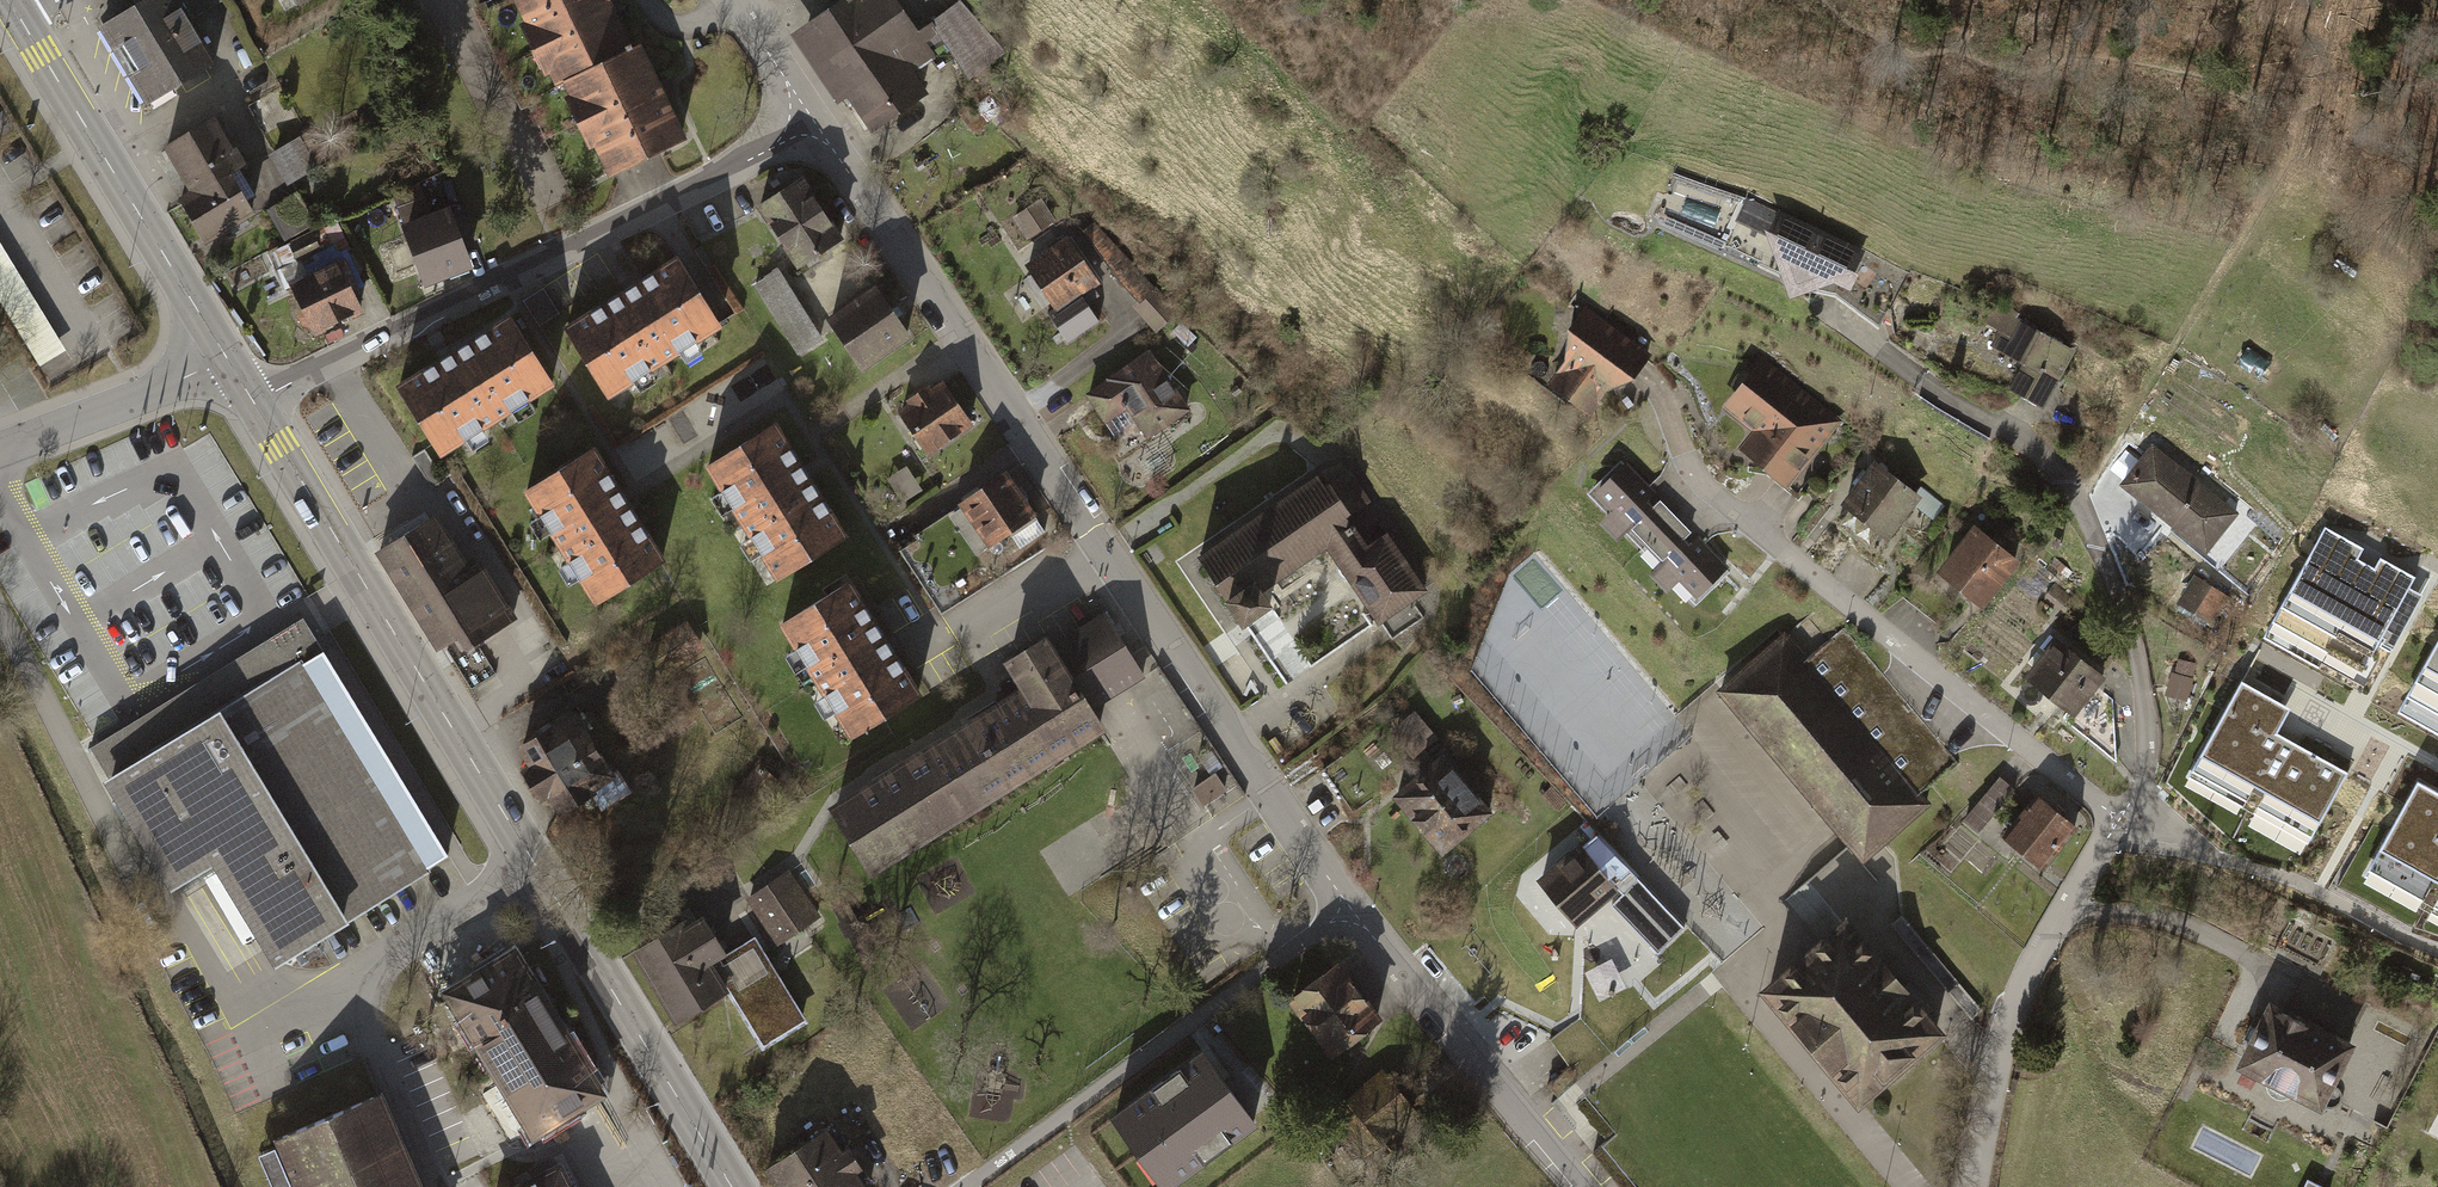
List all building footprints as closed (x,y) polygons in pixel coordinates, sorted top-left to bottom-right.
[(95,21),(144,98),(212,55),(177,0),(129,0),(95,21)] [(194,14),(217,0),(186,0),(194,14)] [(522,15),(516,18),(542,71),(548,68),(553,80),(561,76),(633,42),(613,0),(515,0),(522,15)] [(831,1),(788,31),(835,99),(844,93),(870,129),(926,90),(911,69),(933,53),(924,41),(916,29),(896,0),(831,0),(831,1)] [(959,1),(916,29),(924,41),(938,32),(969,76),(1006,51),(959,1)] [(639,39),(633,42),(561,76),(566,88),(561,90),(586,144),(591,141),(605,170),(684,133),(661,86),(639,39)] [(212,115),(161,145),(189,192),(236,164),(244,160),(234,143),(229,145),(212,115)] [(298,135),(268,152),(286,183),(316,167),(298,135)] [(253,191),(236,164),(189,192),(178,199),(202,240),(252,210),(244,197),(253,191)] [(843,234),(803,172),(757,202),(797,263),(843,234)] [(419,183),(392,193),(401,217),(429,207),(419,183)] [(297,190),(266,209),(284,239),(315,221),(297,190)] [(1778,210),(1746,195),(1736,221),(1765,234),(1789,296),(1832,281),(1850,289),(1857,271),(1855,270),(1865,249),(1778,210)] [(1040,196),(1012,216),(1027,237),(1055,218),(1040,196)] [(471,265),(448,204),(399,222),(422,284),(471,265)] [(336,218),(270,249),(284,278),(336,254),(352,288),(363,283),(346,249),(349,247),(336,218)] [(1094,220),(1085,230),(1138,297),(1132,304),(1157,331),(1179,310),(1094,220)] [(1069,234),(1026,264),(1055,306),(1048,311),(1069,342),(1100,320),(1082,293),(1101,280),(1069,234)] [(38,363),(64,347),(0,244),(0,302),(38,363)] [(720,322),(676,251),(627,281),(565,319),(608,390),(720,322)] [(352,288),(336,254),(284,278),(299,308),(296,315),(300,324),(308,326),(311,334),(323,329),(321,325),(360,307),(352,288)] [(778,265),(753,281),(798,351),(823,335),(778,265)] [(910,332),(874,280),(826,314),(862,365),(910,332)] [(2019,312),(1995,299),(1983,321),(1998,330),(1990,344),(2023,362),(2010,387),(2044,406),(2075,350),(2016,317),(2019,312)] [(1649,354),(1585,305),(1565,327),(1562,361),(1544,384),(1588,416),(1603,391),(1633,376),(1649,354)] [(547,383),(503,312),(443,349),(392,381),(435,452),(547,383)] [(341,328),(324,335),(328,343),(344,336),(341,328)] [(1917,330),(1910,343),(1925,351),(1933,338),(1917,330)] [(1189,406),(1149,348),(1085,393),(1114,435),(1135,420),(1146,436),(1189,406)] [(1841,420),(1763,356),(1722,405),(1752,430),(1738,447),(1787,486),(1841,420)] [(974,423),(944,379),(933,386),(929,381),(894,405),(927,455),(974,423)] [(775,573),(846,529),(808,469),(777,418),(706,462),(775,573)] [(2240,513),(2152,444),(2119,486),(2207,554),(2240,513)] [(587,601),(659,559),(623,497),(593,446),(521,488),(587,601)] [(424,448),(413,455),(431,484),(442,477),(424,448)] [(1916,492),(1874,459),(1841,502),(1888,539),(1914,505),(1921,496),(1916,492)] [(1643,545),(1664,523),(1649,508),(1652,505),(1647,500),(1655,491),(1624,460),(1592,492),(1610,510),(1597,522),(1616,541),(1628,529),(1643,545)] [(906,465),(886,478),(901,502),(921,489),(906,465)] [(1318,471),(1198,553),(1244,620),(1273,600),(1264,587),(1327,544),(1381,622),(1413,601),(1431,589),(1389,527),(1369,541),(1351,515),(1373,500),(1350,467),(1326,484),(1318,471)] [(1036,513),(1007,469),(959,501),(989,545),(1036,513)] [(1921,486),(1916,492),(1921,496),(1914,505),(1933,520),(1945,506),(1921,486)] [(1659,498),(1652,505),(1649,508),(1664,523),(1680,541),(1683,538),(1690,531),(1659,498)] [(1680,541),(1664,523),(1643,545),(1660,561),(1647,573),(1665,591),(1678,579),(1696,597),(1727,565),(1697,536),(1689,544),(1683,538),(1680,541)] [(2020,562),(1974,525),(1937,571),(1983,608),(2020,562)] [(2354,687),(2417,576),(2379,555),(2373,565),(2357,556),(2362,546),(2327,526),(2264,637),(2354,687)] [(422,619),(474,586),(438,530),(386,562),(422,619)] [(2061,563),(2056,568),(2067,577),(2072,572),(2061,563)] [(2230,596),(2195,575),(2177,603),(2212,624),(2230,596)] [(474,586),(422,619),(444,655),(466,641),(475,654),(518,626),(488,578),(474,586)] [(846,733),(917,689),(889,643),(848,578),(778,622),(846,733)] [(1413,601),(1381,622),(1392,638),(1424,617),(1413,601)] [(1022,687),(828,807),(871,875),(1107,728),(1095,709),(1148,676),(1107,610),(1052,644),(1046,633),(1004,659),(1022,687)] [(703,645),(687,618),(644,645),(660,672),(703,645)] [(1806,657),(1785,632),(1717,688),(1766,747),(1847,845),(1860,861),(1929,805),(1917,790),(1953,760),(1843,627),(1806,657)] [(2108,677),(2056,636),(2022,678),(2065,712),(2061,717),(2116,761),(2113,698),(2100,688),(2108,677)] [(2398,712),(2437,735),(2437,641),(2398,712)] [(312,667),(114,791),(182,898),(220,874),(282,973),(442,872),(435,861),(465,842),(360,676),(349,658),(318,677),(312,667)] [(2274,734),(2288,708),(2241,682),(2189,776),(2308,841),(2346,773),(2283,738),(2274,734)] [(610,771),(573,708),(514,743),(525,762),(517,767),(538,802),(545,797),(555,815),(591,794),(599,807),(628,790),(615,768),(610,771)] [(1425,767),(1436,759),(1426,747),(1438,737),(1416,712),(1393,731),(1425,767)] [(1275,736),(1269,741),(1278,753),(1284,749),(1275,736)] [(1497,812),(1446,751),(1436,759),(1425,767),(1394,794),(1444,855),(1497,812)] [(780,782),(758,764),(736,791),(758,809),(780,782)] [(1215,772),(1193,788),(1206,806),(1228,790),(1215,772)] [(2014,790),(2000,777),(1963,820),(1977,832),(2014,790)] [(2419,782),(2367,873),(2437,914),(2437,792),(2419,782)] [(2064,812),(2036,791),(2017,815),(2021,818),(2004,839),(2043,869),(2076,828),(2061,816),(2064,812)] [(1622,889),(1583,842),(1539,877),(1578,925),(1622,889)] [(1613,848),(1604,857),(1628,883),(1638,875),(1613,848)] [(815,923),(790,880),(750,903),(774,946),(815,923)] [(807,1024),(756,942),(724,962),(694,913),(633,950),(682,1031),(734,999),(765,1050),(807,1024)] [(1900,915),(1889,924),(1971,1019),(1982,1010),(1900,915)] [(1942,1034),(1843,918),(1757,992),(1856,1108),(1942,1034)] [(2293,919),(2277,949),(2323,973),(2339,943),(2293,919)] [(604,1095),(513,946),(440,991),(531,1140),(604,1095)] [(1341,961),(1289,1000),(1332,1057),(1383,1018),(1341,961)] [(2356,1046),(2270,1003),(2237,1070),(2267,1085),(2267,1089),(2269,1094),(2272,1097),(2275,1099),(2279,1100),(2285,1100),(2288,1099),(2291,1097),(2323,1112),(2356,1046)] [(1205,1049),(1111,1118),(1163,1186),(1173,1186),(1260,1123),(1205,1049)] [(378,1090),(271,1136),(293,1186),(420,1186),(378,1090)] [(827,1127),(762,1170),(774,1186),(867,1186),(856,1171),(862,1167),(847,1145),(841,1148),(827,1127)] [(272,1147),(255,1154),(268,1186),(288,1186),(272,1147)] [(559,1167),(519,1186),(569,1186),(559,1167)]
